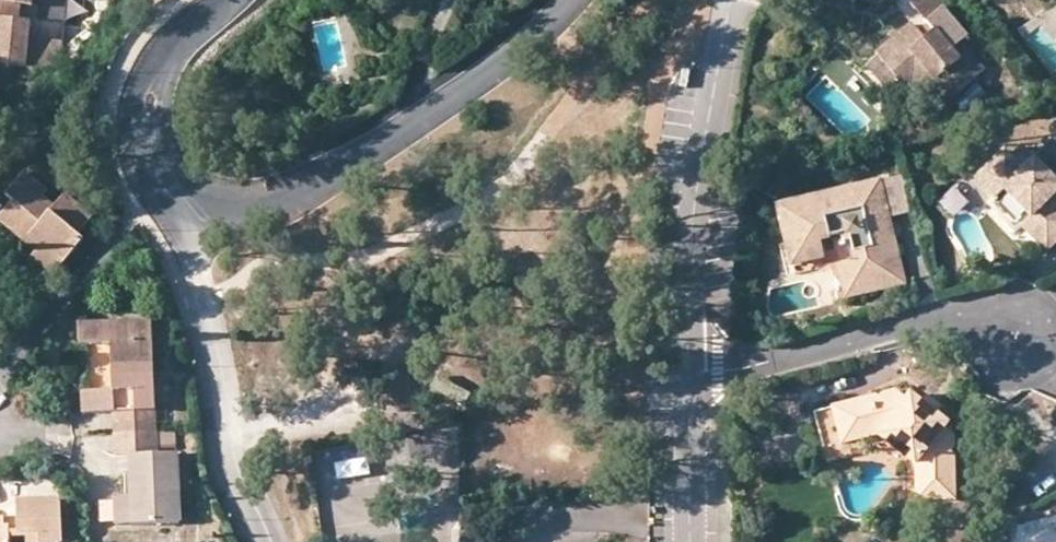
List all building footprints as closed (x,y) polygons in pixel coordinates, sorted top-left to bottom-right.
[(4,20),(6,4),(23,6),(34,7),(35,0),(0,0),(0,20),(4,20)] [(945,8),(938,0),(924,0),(916,7),(929,22),(945,8)] [(21,22),(23,6),(6,4),(4,20),(21,22)] [(915,25),(880,54),(883,57),(900,77),(912,67),(929,87),(930,86),(931,86),(937,81),(953,99),(986,71),(962,43),(969,37),(945,8),(929,22),(930,23),(936,30),(926,38),(920,31),(915,25)] [(0,20),(0,65),(29,68),(28,79),(45,81),(62,82),(65,50),(31,47),(31,39),(33,23),(21,22),(4,20),(0,20)] [(930,23),(920,31),(926,38),(936,30),(930,23)] [(48,40),(31,39),(31,47),(65,50),(66,42),(48,40)] [(900,77),(883,57),(871,67),(888,87),(900,77)] [(912,67),(900,77),(909,88),(913,85),(921,94),(929,87),(912,67)] [(946,104),(953,99),(937,81),(931,86),(946,104)] [(973,179),(995,199),(1005,191),(1027,216),(1020,224),(1046,252),(1055,242),(1055,202),(1051,196),(1055,191),(1055,143),(1052,140),(1033,158),(1022,146),(1009,157),(1003,151),(973,179)] [(65,266),(84,244),(77,239),(93,219),(67,198),(57,210),(45,201),(49,195),(26,177),(8,200),(15,205),(0,223),(0,224),(27,246),(32,239),(65,266)] [(791,257),(826,248),(846,259),(855,294),(879,288),(876,276),(902,270),(879,182),(790,205),(796,229),(785,232),(791,257)] [(796,229),(790,205),(778,208),(784,232),(785,232),(796,229)] [(55,279),(65,266),(32,239),(27,246),(38,255),(33,261),(55,279)] [(876,276),(879,288),(879,289),(907,282),(904,269),(902,270),(876,276)] [(114,416),(157,414),(152,323),(80,327),(82,350),(112,349),(114,395),(83,396),(84,417),(114,416)] [(895,390),(815,412),(829,466),(848,460),(844,446),(876,438),(887,424),(926,453),(915,467),(917,501),(940,500),(940,491),(955,491),(954,437),(944,429),(948,424),(937,414),(923,403),(912,395),(908,401),(895,390)] [(463,398),(447,418),(477,442),(493,423),(463,398)] [(927,398),(923,403),(937,414),(940,408),(927,398)] [(115,437),(158,435),(157,414),(114,416),(115,437)] [(887,424),(876,438),(915,467),(926,453),(887,424)] [(116,460),(131,460),(159,458),(158,435),(115,437),(116,460)] [(133,501),(135,530),(181,528),(177,458),(159,458),(131,460),(133,501)] [(956,500),(955,491),(940,491),(940,500),(956,500)] [(116,530),(135,530),(133,501),(115,502),(116,530)] [(6,520),(0,520),(0,541),(64,541),(63,507),(55,502),(18,502),(19,519),(19,527),(6,528),(6,520)] [(19,519),(6,520),(6,528),(19,527),(19,519)]
